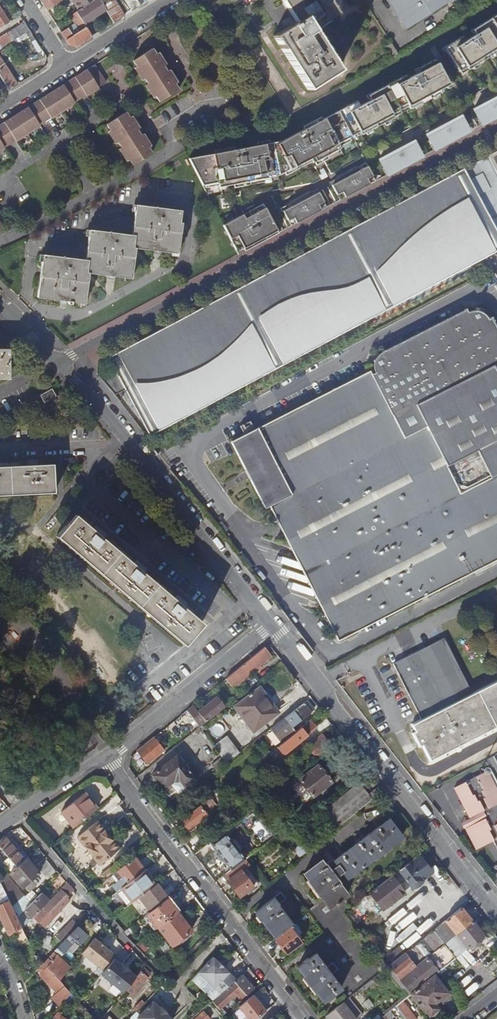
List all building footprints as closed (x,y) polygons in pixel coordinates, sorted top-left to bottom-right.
[(46,10),(60,0),(40,0),(46,10)] [(93,0),(71,0),(78,10),(93,0)] [(105,10),(99,0),(93,0),(78,10),(75,12),(84,25),(105,10)] [(105,10),(113,22),(123,16),(113,0),(99,0),(105,10)] [(131,11),(124,0),(113,0),(123,16),(131,11)] [(139,6),(137,2),(136,0),(124,0),(131,11),(139,6)] [(295,22),(274,36),(308,89),(338,69),(313,30),(338,13),(330,0),(281,0),(295,22)] [(408,33),(455,3),(453,0),(387,0),(408,33)] [(0,36),(5,33),(12,28),(0,9),(0,36)] [(75,46),(91,36),(84,25),(75,12),(69,16),(74,24),(79,31),(72,35),(67,28),(60,32),(68,45),(75,46)] [(444,47),(459,71),(467,66),(468,69),(496,51),(496,14),(473,30),(475,34),(465,41),(462,36),(444,47)] [(35,40),(23,21),(19,24),(24,32),(31,43),(35,40)] [(19,24),(12,28),(5,33),(10,41),(24,32),(19,24)] [(74,24),(67,28),(72,35),(79,31),(74,24)] [(391,42),(398,53),(404,49),(397,38),(391,42)] [(155,97),(159,103),(177,91),(173,85),(166,73),(162,68),(155,56),(151,50),(132,62),(136,68),(144,80),(147,85),(155,97)] [(155,56),(162,68),(165,66),(157,54),(155,56)] [(17,84),(0,58),(0,77),(8,89),(17,84)] [(358,101),(339,111),(352,136),(360,132),(362,135),(394,117),(392,114),(408,105),(410,109),(442,91),(441,88),(448,84),(435,59),(417,69),(419,72),(408,78),(406,75),(369,95),(371,100),(360,106),(358,101)] [(104,83),(93,66),(73,78),(75,81),(64,88),(62,86),(39,101),(41,104),(30,111),(28,108),(4,123),(6,126),(0,130),(0,150),(104,83)] [(141,81),(144,80),(136,68),(134,69),(141,81)] [(166,73),(173,85),(176,83),(169,72),(166,73)] [(152,98),(155,97),(147,85),(145,87),(152,98)] [(473,108),(479,119),(484,116),(487,121),(496,116),(496,95),(473,108)] [(338,144),(352,136),(339,111),(284,141),(188,160),(198,178),(202,186),(205,186),(208,184),(211,183),(211,185),(217,183),(218,188),(238,184),(237,179),(247,177),(248,182),(270,178),(275,176),(278,175),(281,174),(311,158),(320,153),(323,158),(341,148),(338,144)] [(125,114),(107,125),(110,131),(118,143),(121,149),(129,161),(132,166),(151,155),(147,149),(140,137),(136,131),(129,120),(125,114)] [(461,115),(426,133),(432,144),(437,141),(440,146),(464,134),(461,128),(466,125),(461,115)] [(132,118),(129,120),(136,131),(139,130),(132,118)] [(118,143),(110,131),(108,133),(115,145),(118,143)] [(140,137),(147,149),(150,147),(143,135),(140,137)] [(413,140),(379,159),(384,169),(390,166),(393,172),(416,159),(414,153),(419,150),(413,140)] [(149,436),(275,369),(274,366),(281,363),(282,365),(387,309),(386,307),(392,303),(393,306),(496,251),(495,247),(496,246),(496,149),(487,154),(488,155),(464,167),(463,167),(351,227),(352,230),(346,233),(345,230),(239,287),(240,289),(234,293),(232,290),(107,357),(112,368),(97,376),(111,392),(119,388),(121,391),(124,390),(149,436)] [(126,162),(129,161),(121,149),(118,150),(126,162)] [(342,192),(345,197),(370,184),(367,178),(373,175),(366,163),(341,176),(342,179),(331,185),(336,195),(342,192)] [(293,218),(296,223),(321,210),(318,205),(324,202),(318,192),(311,196),(309,193),(280,208),(282,212),(283,212),(287,221),(293,218)] [(238,217),(222,225),(236,252),(264,237),(265,239),(278,233),(263,204),(248,212),(242,215),(243,217),(239,219),(238,217)] [(42,255),(37,298),(68,302),(68,304),(71,305),(72,302),(84,304),(88,273),(131,279),(134,248),(177,254),(181,224),(178,224),(180,212),(135,206),(131,236),(89,231),(85,261),(42,255)] [(337,640),(496,559),(496,326),(491,315),(488,317),(487,315),(485,313),(484,312),(482,310),(480,310),(478,309),(476,309),(473,309),(472,309),(470,309),(468,310),(466,307),(382,351),(380,352),(378,353),(377,355),(376,357),(375,359),(375,361),(374,363),(374,365),(374,367),(374,368),(374,370),(375,372),(372,373),(370,370),(257,428),(231,442),(264,509),(269,506),(337,640)] [(0,351),(0,379),(10,379),(10,351),(0,351)] [(51,390),(40,396),(44,403),(55,397),(51,390)] [(54,494),(52,465),(36,466),(36,462),(28,462),(29,466),(0,468),(0,496),(54,494)] [(75,516),(56,537),(87,563),(184,645),(202,624),(183,608),(186,605),(176,598),(174,600),(142,573),(145,570),(136,563),(133,566),(113,548),(102,539),(104,536),(95,529),(93,531),(75,516)] [(426,651),(442,643),(440,639),(424,647),(426,651)] [(468,695),(442,643),(426,651),(424,647),(391,664),(419,720),(410,724),(414,731),(411,733),(417,746),(420,745),(429,761),(496,727),(496,681),(468,695)] [(231,688),(270,656),(266,650),(261,650),(224,680),(231,688)] [(236,705),(246,719),(245,720),(253,731),(278,712),(269,701),(267,702),(257,689),(236,705)] [(199,727),(224,706),(218,699),(200,714),(193,705),(186,711),(199,727)] [(288,729),(313,709),(306,701),(283,719),(284,719),(270,730),(274,735),(286,726),(288,729)] [(318,731),(309,720),(276,748),(284,758),(288,754),(286,752),(310,732),(313,735),(318,731)] [(275,747),(288,737),(284,732),(272,742),(275,747)] [(332,748),(321,733),(305,745),(316,760),(332,748)] [(228,761),(241,752),(228,735),(214,745),(223,756),(213,764),(218,770),(228,761)] [(146,764),(161,752),(162,751),(153,741),(155,739),(154,737),(135,752),(146,764)] [(148,768),(164,755),(161,752),(146,764),(148,768)] [(175,756),(150,776),(167,797),(175,792),(177,795),(195,781),(194,780),(200,776),(190,762),(184,767),(175,756)] [(318,766),(291,787),(304,804),(331,783),(318,766)] [(453,788),(469,818),(481,812),(484,819),(464,829),(475,850),(492,841),(496,851),(496,821),(496,819),(496,818),(496,791),(487,771),(453,788)] [(205,791),(210,787),(204,780),(199,784),(205,791)] [(332,832),(368,802),(365,798),(368,795),(358,783),(323,811),(333,823),(328,827),(332,832)] [(220,811),(226,807),(216,793),(210,798),(214,803),(217,807),(220,811)] [(94,810),(82,795),(80,796),(92,811),(94,810)] [(92,811),(80,796),(58,814),(65,822),(67,820),(73,828),(92,811)] [(220,811),(217,807),(214,803),(210,798),(180,821),(182,823),(179,826),(181,828),(184,826),(187,830),(206,815),(209,820),(220,811)] [(46,831),(61,819),(51,807),(37,820),(46,831)] [(252,811),(243,817),(257,837),(266,831),(252,811)] [(460,823),(464,830),(464,829),(484,819),(481,812),(469,818),(460,823)] [(388,819),(370,833),(370,832),(363,837),(363,838),(334,861),(327,867),(326,866),(325,867),(320,861),(303,874),(329,908),(335,903),(336,905),(339,902),(338,901),(346,894),(338,884),(339,883),(335,878),(342,872),(347,879),(402,837),(388,819)] [(111,840),(96,822),(77,838),(98,865),(116,850),(109,841),(111,840)] [(222,833),(207,844),(213,852),(208,856),(214,865),(217,862),(218,862),(222,863),(229,871),(257,849),(236,822),(222,833)] [(49,838),(58,838),(58,828),(49,828),(49,838)] [(23,860),(9,844),(3,837),(0,840),(0,850),(15,867),(23,860)] [(418,877),(428,869),(418,856),(399,871),(412,888),(414,887),(416,886),(418,884),(419,883),(421,881),(418,877)] [(27,857),(25,859),(37,873),(39,871),(27,857)] [(142,870),(133,857),(111,874),(105,879),(110,885),(122,876),(127,882),(142,870)] [(23,860),(15,867),(8,874),(21,888),(37,873),(25,859),(23,860)] [(97,877),(101,882),(105,879),(111,874),(107,869),(97,877)] [(140,895),(143,893),(154,884),(143,870),(120,888),(131,902),(140,895)] [(240,871),(227,882),(238,898),(252,887),(240,871)] [(4,877),(2,879),(0,881),(0,885),(10,907),(21,897),(4,877)] [(381,908),(403,892),(391,877),(370,893),(381,908)] [(61,891),(40,912),(46,918),(67,897),(66,896),(73,889),(67,882),(60,889),(61,891)] [(140,895),(151,910),(166,898),(167,897),(156,883),(154,884),(143,893),(140,895)] [(0,885),(0,920),(6,933),(20,926),(15,917),(10,907),(0,885)] [(40,893),(15,917),(20,926),(21,928),(48,901),(40,893)] [(274,938),(293,924),(278,903),(282,900),(277,894),(254,912),(274,938)] [(156,928),(157,927),(177,912),(176,911),(166,898),(151,910),(145,915),(155,928),(156,928)] [(455,935),(472,922),(460,908),(444,921),(455,935)] [(177,912),(157,927),(171,945),(191,930),(177,912)] [(62,941),(77,924),(72,919),(57,936),(62,941)] [(444,944),(455,935),(444,921),(432,930),(444,944)] [(467,949),(483,936),(472,922),(455,935),(467,949)] [(286,954),(301,942),(296,936),(300,933),(293,924),(274,939),(286,954)] [(56,948),(62,953),(74,940),(78,943),(86,934),(82,930),(76,925),(56,948)] [(21,928),(20,926),(6,933),(8,937),(22,930),(21,928)] [(399,981),(444,944),(432,930),(387,967),(399,981)] [(455,958),(467,949),(455,935),(444,944),(455,958)] [(81,953),(103,971),(113,959),(115,956),(93,938),(81,953)] [(410,995),(433,976),(437,972),(455,958),(444,944),(399,981),(410,995)] [(70,967),(55,954),(50,961),(47,958),(43,963),(38,968),(49,979),(46,982),(56,993),(51,997),(59,1005),(70,993),(59,980),(70,967)] [(340,990),(330,975),(335,971),(331,965),(325,969),(314,955),(308,959),(307,958),(301,962),(302,964),(297,968),(322,1003),(340,990)] [(211,957),(197,972),(219,994),(229,984),(233,981),(235,979),(211,957)] [(123,992),(126,989),(135,977),(128,971),(120,965),(113,959),(103,971),(100,974),(123,992)] [(142,967),(135,977),(126,989),(134,995),(138,990),(136,989),(149,973),(142,967)] [(234,981),(241,990),(245,995),(253,988),(247,982),(254,975),(248,968),(235,979),(233,981),(234,981)] [(441,1004),(450,996),(433,976),(410,995),(424,1012),(425,1011),(428,1016),(431,1016),(433,1015),(435,1014),(436,1011),(437,1009),(433,1004),(438,1000),(441,1004)] [(245,995),(241,990),(234,981),(233,981),(229,984),(219,994),(210,1002),(221,1015),(225,1011),(221,1007),(235,995),(236,994),(241,998),(245,995)] [(247,1018),(254,1018),(264,1011),(252,995),(237,1007),(247,1018)] [(362,1015),(348,998),(326,1017),(327,1018),(357,1018),(362,1015)] [(135,1011),(138,1014),(136,1017),(138,1018),(171,1018),(165,1013),(166,1012),(160,1006),(158,1007),(152,1001),(149,1003),(146,1000),(135,1011)]
